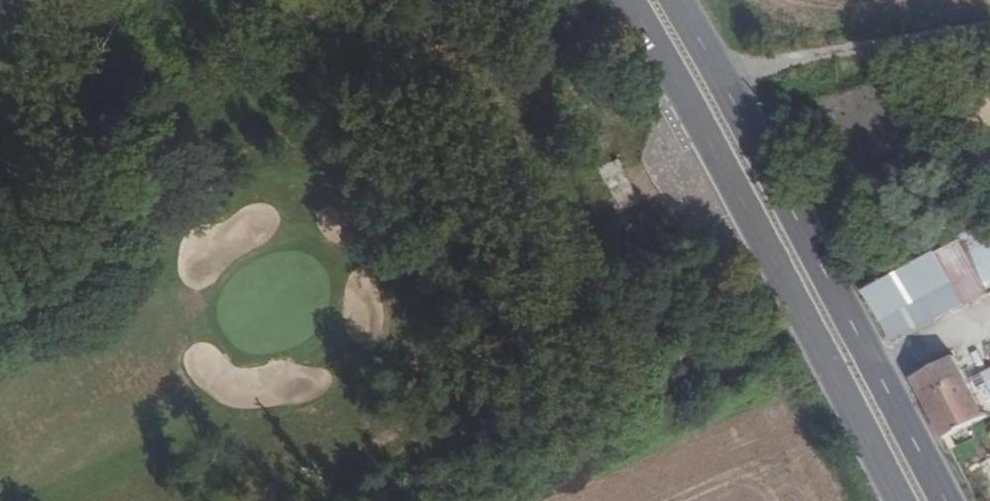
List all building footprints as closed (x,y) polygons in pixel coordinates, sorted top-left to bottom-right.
[(963,243),(869,291),(865,293),(890,341),(895,339),(989,292),(963,243)] [(987,420),(973,394),(957,361),(917,381),(947,440),(987,420)] [(987,420),(989,418),(989,395),(986,387),(973,394),(987,420)]
